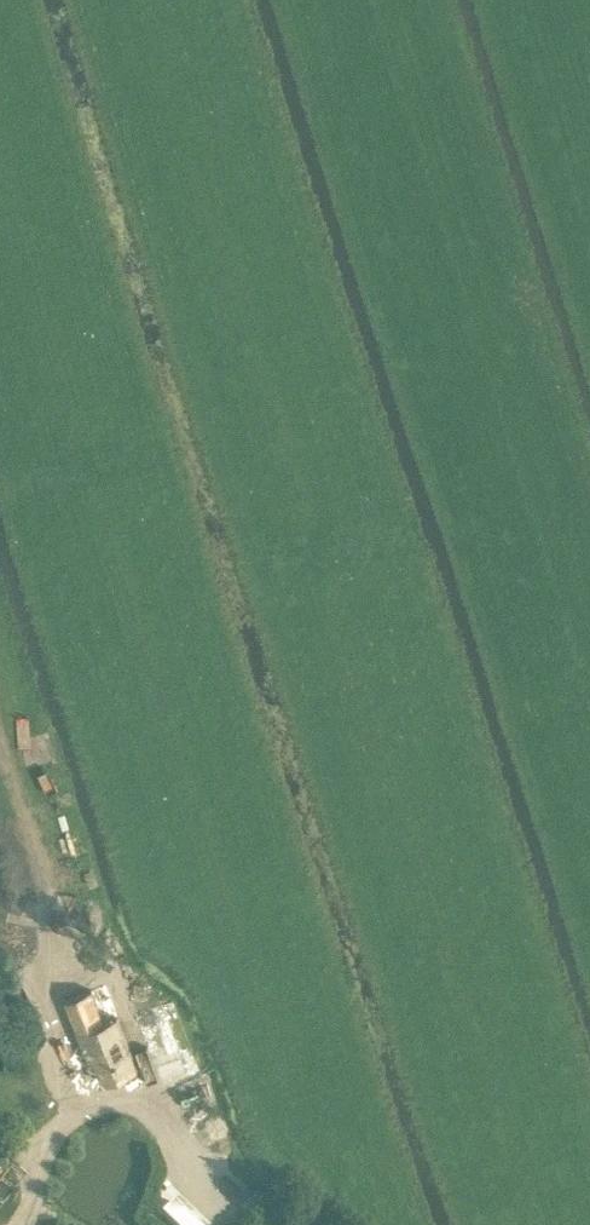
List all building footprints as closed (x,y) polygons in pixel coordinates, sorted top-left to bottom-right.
[(65,1002),(66,1004),(88,1063),(93,1061),(102,1085),(139,1071),(119,1016),(105,1022),(93,991),(65,1002)] [(136,1017),(167,1093),(204,1078),(195,1055),(198,1054),(176,1001),(136,1017)]
